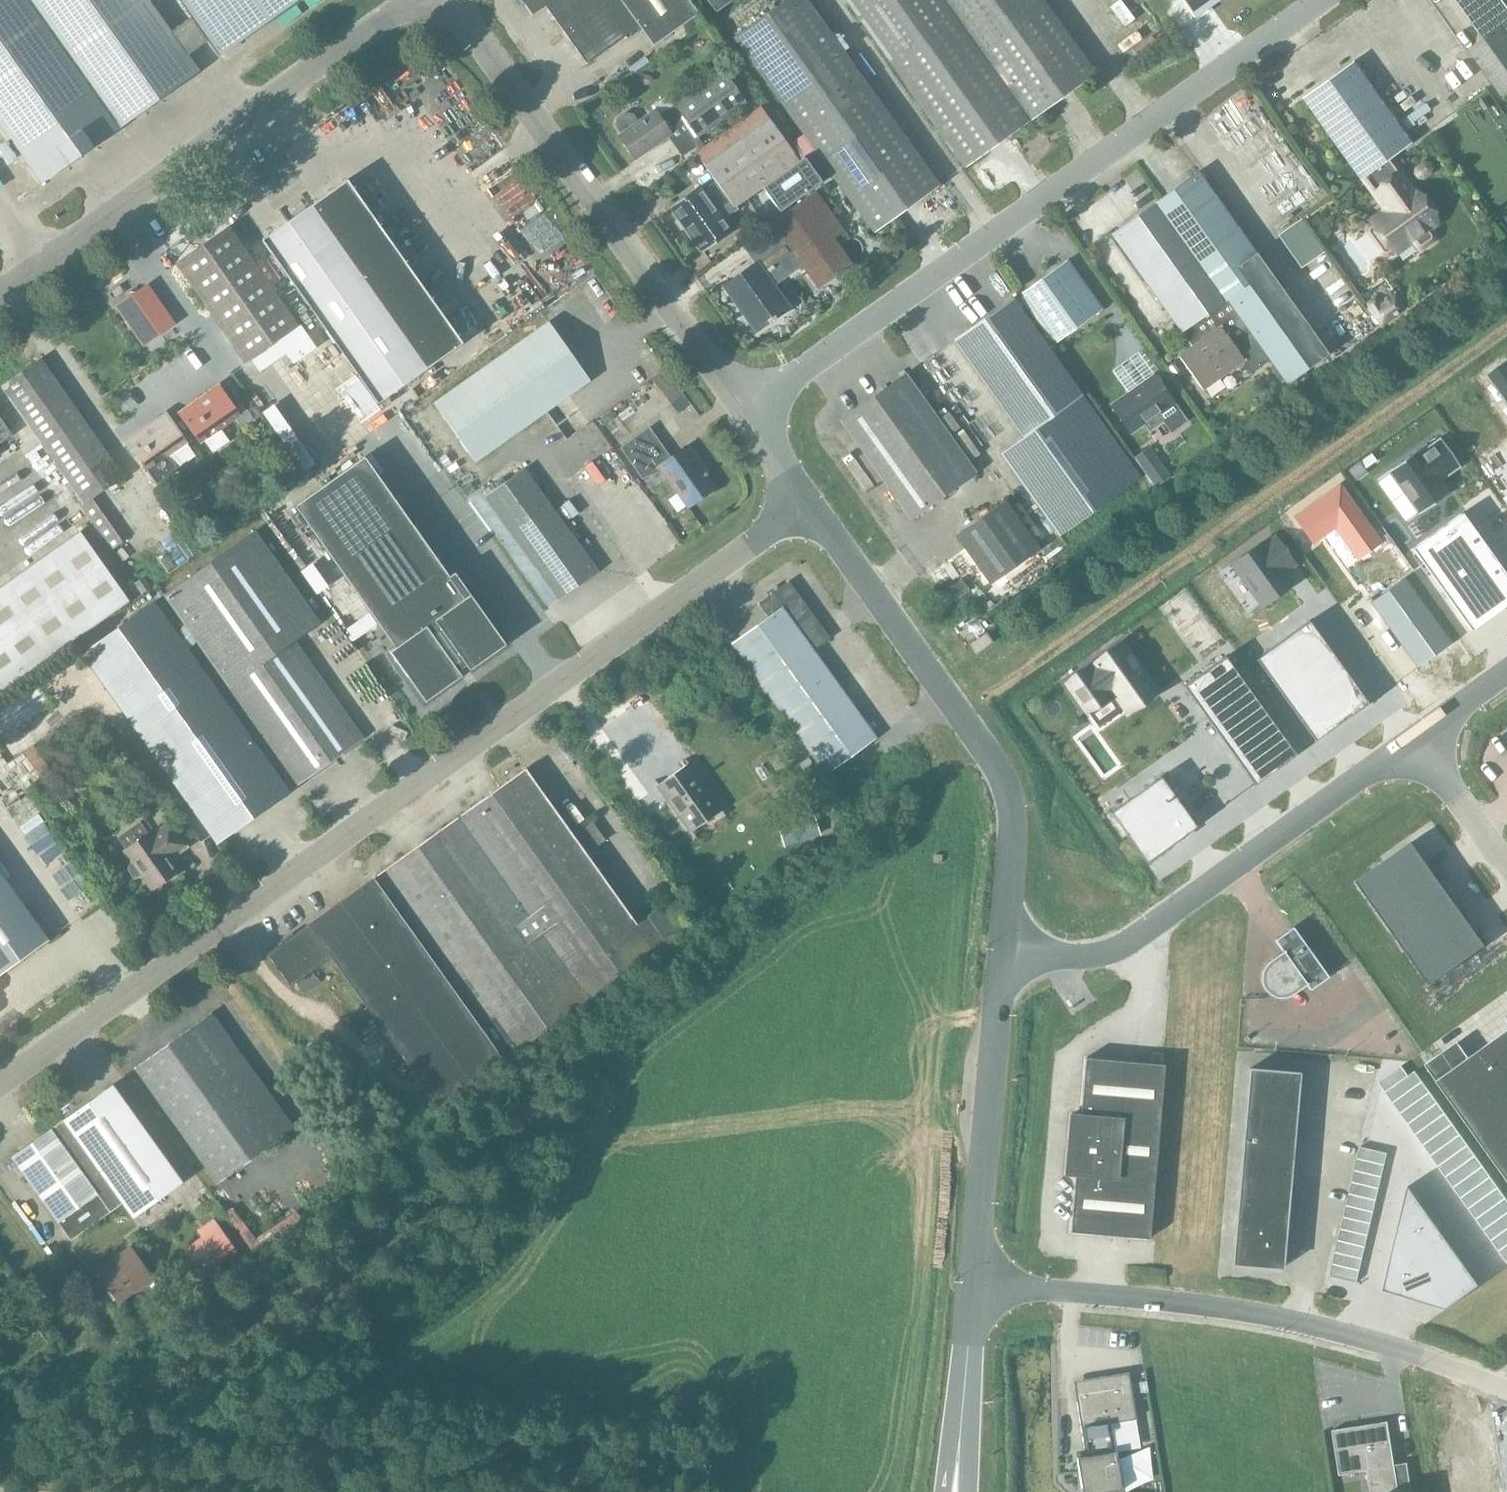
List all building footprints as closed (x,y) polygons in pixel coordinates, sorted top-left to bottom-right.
[(170,32),(147,0),(0,0),(0,125),(42,183),(198,72),(186,56),(170,32)] [(186,56),(209,39),(221,56),(299,0),(181,0),(192,16),(170,32),(186,56)] [(661,41),(698,14),(688,0),(521,0),(532,15),(545,6),(587,64),(639,26),(653,46),(661,41)] [(716,13),(734,0),(707,0),(716,13)] [(804,157),(814,150),(874,233),(939,186),(806,0),(786,0),(734,37),(804,135),(793,143),(804,157)] [(947,0),(845,0),(965,168),(1032,120),(947,0)] [(1032,120),(1095,75),(1042,0),(947,0),(1032,120)] [(1220,0),(1182,0),(1194,18),(1220,0)] [(1485,39),(1469,50),(1504,99),(1506,97),(1506,7),(1502,0),(1457,0),(1485,39)] [(1352,62),(1302,99),(1360,180),(1364,177),(1388,159),(1410,144),(1352,62)] [(723,70),(675,104),(674,105),(675,105),(658,117),(654,111),(638,123),(632,115),(625,114),(617,119),(616,126),(622,134),(619,137),(635,159),(671,134),(669,132),(685,120),(698,137),(747,103),(723,70)] [(699,186),(670,208),(702,253),(732,232),(716,210),(729,201),(734,207),(762,187),(780,212),(821,182),(804,157),(793,143),(789,146),(761,107),(696,154),(713,179),(700,188),(699,186)] [(1364,177),(1375,193),(1375,194),(1386,210),(1372,220),(1374,222),(1367,227),(1367,233),(1382,254),(1388,255),(1394,250),(1396,253),(1413,240),(1417,247),(1421,248),(1432,240),(1433,236),(1429,229),(1436,223),(1413,191),(1412,191),(1401,175),(1400,176),(1388,159),(1364,177)] [(1288,179),(1296,197),(1311,189),(1302,171),(1288,179)] [(1269,358),(1288,386),(1329,357),(1198,173),(1157,202),(1258,343),(1269,358)] [(347,181),(312,205),(427,369),(463,344),(347,181)] [(725,285),(735,299),(739,304),(758,331),(769,323),(770,324),(773,322),(773,320),(787,309),(771,286),(802,264),(818,288),(851,264),(805,199),(772,223),(791,250),(761,272),(755,264),(725,285)] [(1111,234),(1192,348),(1220,328),(1240,356),(1258,343),(1157,202),(1111,234)] [(312,205),(262,241),(377,404),(427,369),(312,205)] [(229,227),(176,264),(245,363),(299,326),(229,227)] [(1361,281),(1374,276),(1365,250),(1352,254),(1361,281)] [(1067,261),(1021,293),(1056,342),(1102,310),(1067,261)] [(144,346),(175,324),(147,285),(136,293),(129,292),(128,299),(116,307),(144,346)] [(1378,296),(1367,303),(1383,325),(1408,307),(1397,293),(1383,303),(1378,296)] [(1059,536),(1124,489),(1140,477),(1012,298),(954,340),(1023,438),(1001,454),(1059,536)] [(433,403),(475,462),(590,381),(549,322),(433,403)] [(1258,343),(1240,356),(1220,328),(1192,348),(1179,357),(1202,389),(1241,362),(1249,372),(1269,358),(1258,343)] [(91,499),(123,477),(41,359),(2,386),(84,504),(91,499)] [(1489,376),(1506,401),(1506,363),(1489,376)] [(911,519),(976,472),(906,375),(841,421),(911,519)] [(1161,422),(1169,434),(1186,421),(1153,375),(1111,406),(1131,433),(1145,423),(1150,430),(1161,422)] [(200,442),(239,415),(219,386),(180,413),(200,442)] [(165,413),(127,441),(157,484),(177,471),(167,456),(186,443),(165,413)] [(12,435),(0,418),(0,444),(12,435)] [(686,447),(682,451),(671,458),(649,427),(620,448),(642,479),(659,467),(687,508),(715,488),(706,475),(708,474),(706,472),(705,473),(686,447)] [(221,461),(239,449),(230,437),(212,449),(221,461)] [(1417,451),(1389,471),(1419,514),(1434,504),(1448,494),(1439,481),(1460,466),(1440,439),(1419,454),(1417,451)] [(295,506),(396,647),(390,651),(408,677),(414,673),(428,692),(444,681),(447,686),(462,676),(458,671),(466,665),(470,670),(484,660),(481,655),(497,643),(465,599),(471,595),(455,572),(449,576),(364,457),(295,506)] [(598,572),(524,470),(485,498),(558,600),(598,572)] [(1313,541),(1336,525),(1359,557),(1378,543),(1339,488),(1297,518),(1313,541)] [(1040,550),(1005,501),(956,536),(991,585),(1040,550)] [(1412,549),(1471,631),(1506,605),(1506,577),(1462,514),(1412,549)] [(255,531),(164,595),(185,626),(197,642),(298,785),(363,739),(294,641),(320,623),(255,531)] [(80,532),(0,589),(0,689),(1,691),(129,601),(80,532)] [(1260,544),(1232,564),(1263,607),(1291,587),(1282,574),(1295,564),(1276,537),(1263,547),(1260,544)] [(1417,668),(1451,644),(1404,579),(1371,603),(1417,668)] [(969,591),(961,580),(943,592),(951,604),(969,591)] [(733,644),(742,657),(826,774),(876,738),(813,651),(830,639),(789,581),(758,604),(768,618),(733,644)] [(188,651),(197,642),(185,626),(177,634),(154,602),(82,654),(216,843),(289,792),(188,651)] [(1368,704),(1309,621),(1255,660),(1315,742),(1368,704)] [(993,643),(985,633),(968,645),(975,656),(993,643)] [(1090,670),(1088,667),(1067,683),(1087,712),(1109,697),(1107,694),(1112,690),(1117,698),(1146,677),(1122,643),(1093,664),(1095,666),(1090,670)] [(1296,756),(1225,656),(1183,687),(1254,786),(1296,756)] [(0,707),(0,738),(1,740),(48,706),(32,684),(0,707)] [(41,754),(31,762),(50,786),(60,778),(41,754)] [(727,817),(685,759),(684,760),(689,766),(660,787),(655,780),(654,781),(696,839),(697,838),(692,831),(720,811),(725,818),(727,817)] [(370,881),(500,1063),(654,953),(654,952),(632,922),(524,771),(370,881)] [(1111,814),(1146,863),(1196,828),(1161,778),(1111,814)] [(173,855),(186,845),(170,823),(151,836),(150,833),(125,851),(133,863),(129,866),(128,870),(133,877),(138,878),(142,875),(153,890),(177,872),(167,857),(173,855)] [(1431,985),(1486,946),(1412,842),(1357,882),(1431,985)] [(48,941),(0,873),(0,975),(48,941)] [(500,1063),(370,881),(308,925),(331,958),(438,1107),(500,1063)] [(642,915),(632,922),(654,952),(666,944),(667,944),(685,931),(665,903),(647,916),(642,915)] [(331,958),(308,925),(267,954),(291,987),(331,958)] [(1329,977),(1293,927),(1280,937),(1274,940),(1282,952),(1269,961),(1266,964),(1264,966),(1262,970),(1261,973),(1261,976),(1261,980),(1261,984),(1263,987),(1265,990),(1267,993),(1270,995),(1273,996),(1276,998),(1280,998),(1283,998),(1287,997),(1290,996),(1293,994),(1306,985),(1310,990),(1329,977)] [(1453,1046),(1425,1065),(1506,1179),(1506,1031),(1465,1062),(1453,1046)] [(1070,1232),(1149,1239),(1164,1065),(1085,1059),(1080,1116),(1070,1115),(1065,1174),(1075,1175),(1070,1232)] [(1379,1083),(1386,1092),(1409,1076),(1402,1066),(1379,1083)] [(1300,1073),(1250,1069),(1233,1264),(1282,1269),(1300,1073)] [(1422,1082),(1415,1071),(1409,1076),(1386,1092),(1393,1103),(1422,1082)] [(1422,1082),(1393,1103),(1401,1114),(1430,1093),(1422,1082)] [(110,1212),(122,1203),(133,1218),(182,1182),(112,1085),(63,1120),(51,1129),(97,1194),(110,1211),(110,1212)] [(1438,1103),(1430,1093),(1401,1114),(1408,1124),(1438,1103)] [(1438,1103),(1408,1124),(1416,1135),(1445,1114),(1438,1103)] [(1416,1135),(1424,1145),(1453,1124),(1445,1114),(1416,1135)] [(1431,1156),(1460,1135),(1453,1124),(1424,1145),(1431,1156)] [(51,1129),(11,1157),(70,1240),(110,1211),(97,1194),(51,1129)] [(1431,1156),(1439,1166),(1468,1146),(1460,1135),(1431,1156)] [(1446,1177),(1475,1156),(1468,1146),(1439,1166),(1446,1177)] [(1357,1159),(1385,1165),(1387,1154),(1360,1147),(1357,1159)] [(1454,1188),(1483,1167),(1475,1156),(1446,1177),(1454,1188)] [(1355,1171),(1382,1177),(1385,1165),(1357,1159),(1355,1171)] [(1454,1188),(1461,1198),(1491,1177),(1483,1167),(1454,1188)] [(1352,1182),(1379,1189),(1382,1177),(1355,1171),(1352,1182)] [(1498,1188),(1491,1177),(1461,1198),(1469,1209),(1498,1188)] [(1352,1182),(1349,1194),(1376,1200),(1379,1189),(1352,1182)] [(1395,1246),(1400,1242),(1432,1219),(1409,1186),(1395,1246)] [(1476,1219),(1506,1198),(1498,1188),(1469,1209),(1476,1219)] [(1376,1200),(1349,1194),(1346,1206),(1374,1212),(1376,1200)] [(1506,1198),(1476,1219),(1484,1230),(1506,1214),(1506,1200),(1506,1198)] [(1344,1217),(1371,1224),(1374,1212),(1346,1206),(1344,1217)] [(1484,1230),(1492,1241),(1506,1230),(1506,1214),(1484,1230)] [(1371,1224),(1344,1217),(1341,1229),(1368,1236),(1371,1224)] [(1444,1235),(1432,1219),(1400,1242),(1412,1258),(1444,1235)] [(187,1250),(203,1273),(234,1251),(218,1228),(187,1250)] [(1368,1236),(1341,1229),(1338,1241),(1366,1247),(1368,1236)] [(1499,1251),(1506,1246),(1506,1230),(1492,1241),(1499,1251)] [(1455,1252),(1444,1235),(1412,1258),(1413,1261),(1423,1275),(1455,1252)] [(1336,1253),(1363,1259),(1366,1247),(1338,1241),(1336,1253)] [(1412,1258),(1400,1242),(1395,1246),(1384,1290),(1403,1296),(1413,1261),(1412,1258)] [(107,1285),(119,1301),(152,1278),(130,1247),(111,1261),(103,1266),(97,1271),(104,1280),(103,1285),(107,1285)] [(1455,1252),(1423,1275),(1435,1291),(1467,1268),(1455,1252)] [(1360,1271),(1363,1259),(1336,1253),(1333,1264),(1360,1271)] [(1421,1301),(1435,1291),(1423,1275),(1413,1261),(1403,1296),(1421,1301)] [(1360,1271),(1333,1264),(1330,1276),(1357,1282),(1360,1271)] [(1479,1285),(1467,1268),(1435,1291),(1421,1301),(1447,1309),(1479,1285)] [(1075,1390),(1085,1457),(1076,1458),(1082,1491),(1106,1491),(1122,1489),(1116,1452),(1115,1452),(1111,1423),(1136,1419),(1129,1373),(1082,1380),(1084,1388),(1075,1390)] [(1388,1422),(1332,1431),(1340,1476),(1367,1471),(1371,1491),(1399,1491),(1388,1422)]
